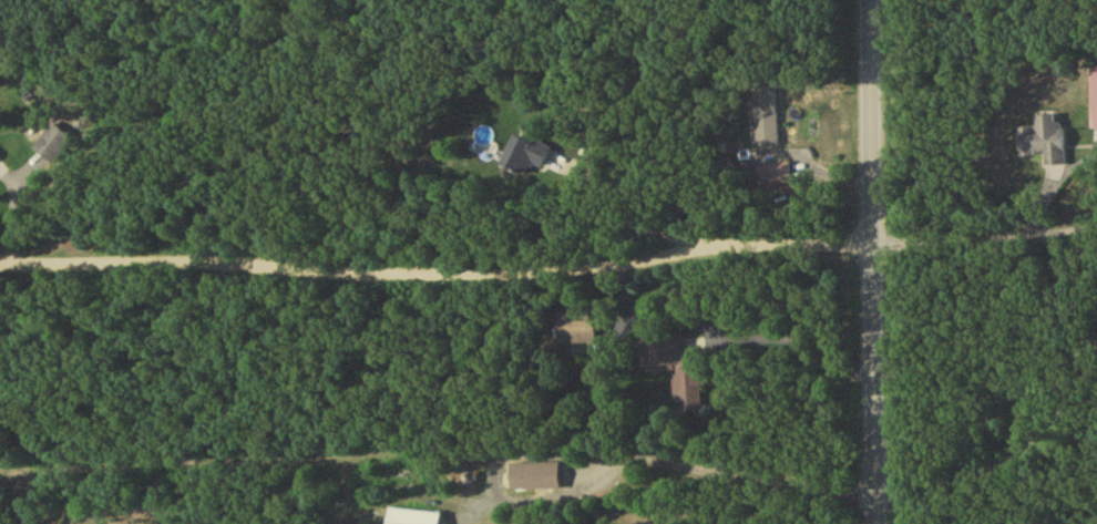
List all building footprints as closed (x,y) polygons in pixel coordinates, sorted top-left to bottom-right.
[(756,88),(756,150),(778,150),(778,88),(756,88)] [(1034,118),(1034,131),(1020,131),(1020,161),(1044,160),(1044,168),(1064,168),(1064,118),(1034,118)] [(75,142),(54,126),(34,153),(54,169),(75,142)] [(543,173),(553,154),(518,136),(501,169),(525,181),(532,167),(543,173)] [(557,316),(557,348),(596,348),(596,316),(557,316)] [(642,341),(643,377),(675,376),(676,416),(703,415),(702,364),(685,365),(684,340),(642,341)] [(560,466),(509,466),(509,492),(560,492),(560,466)] [(389,512),(388,523),(439,523),(440,517),(389,512)]
